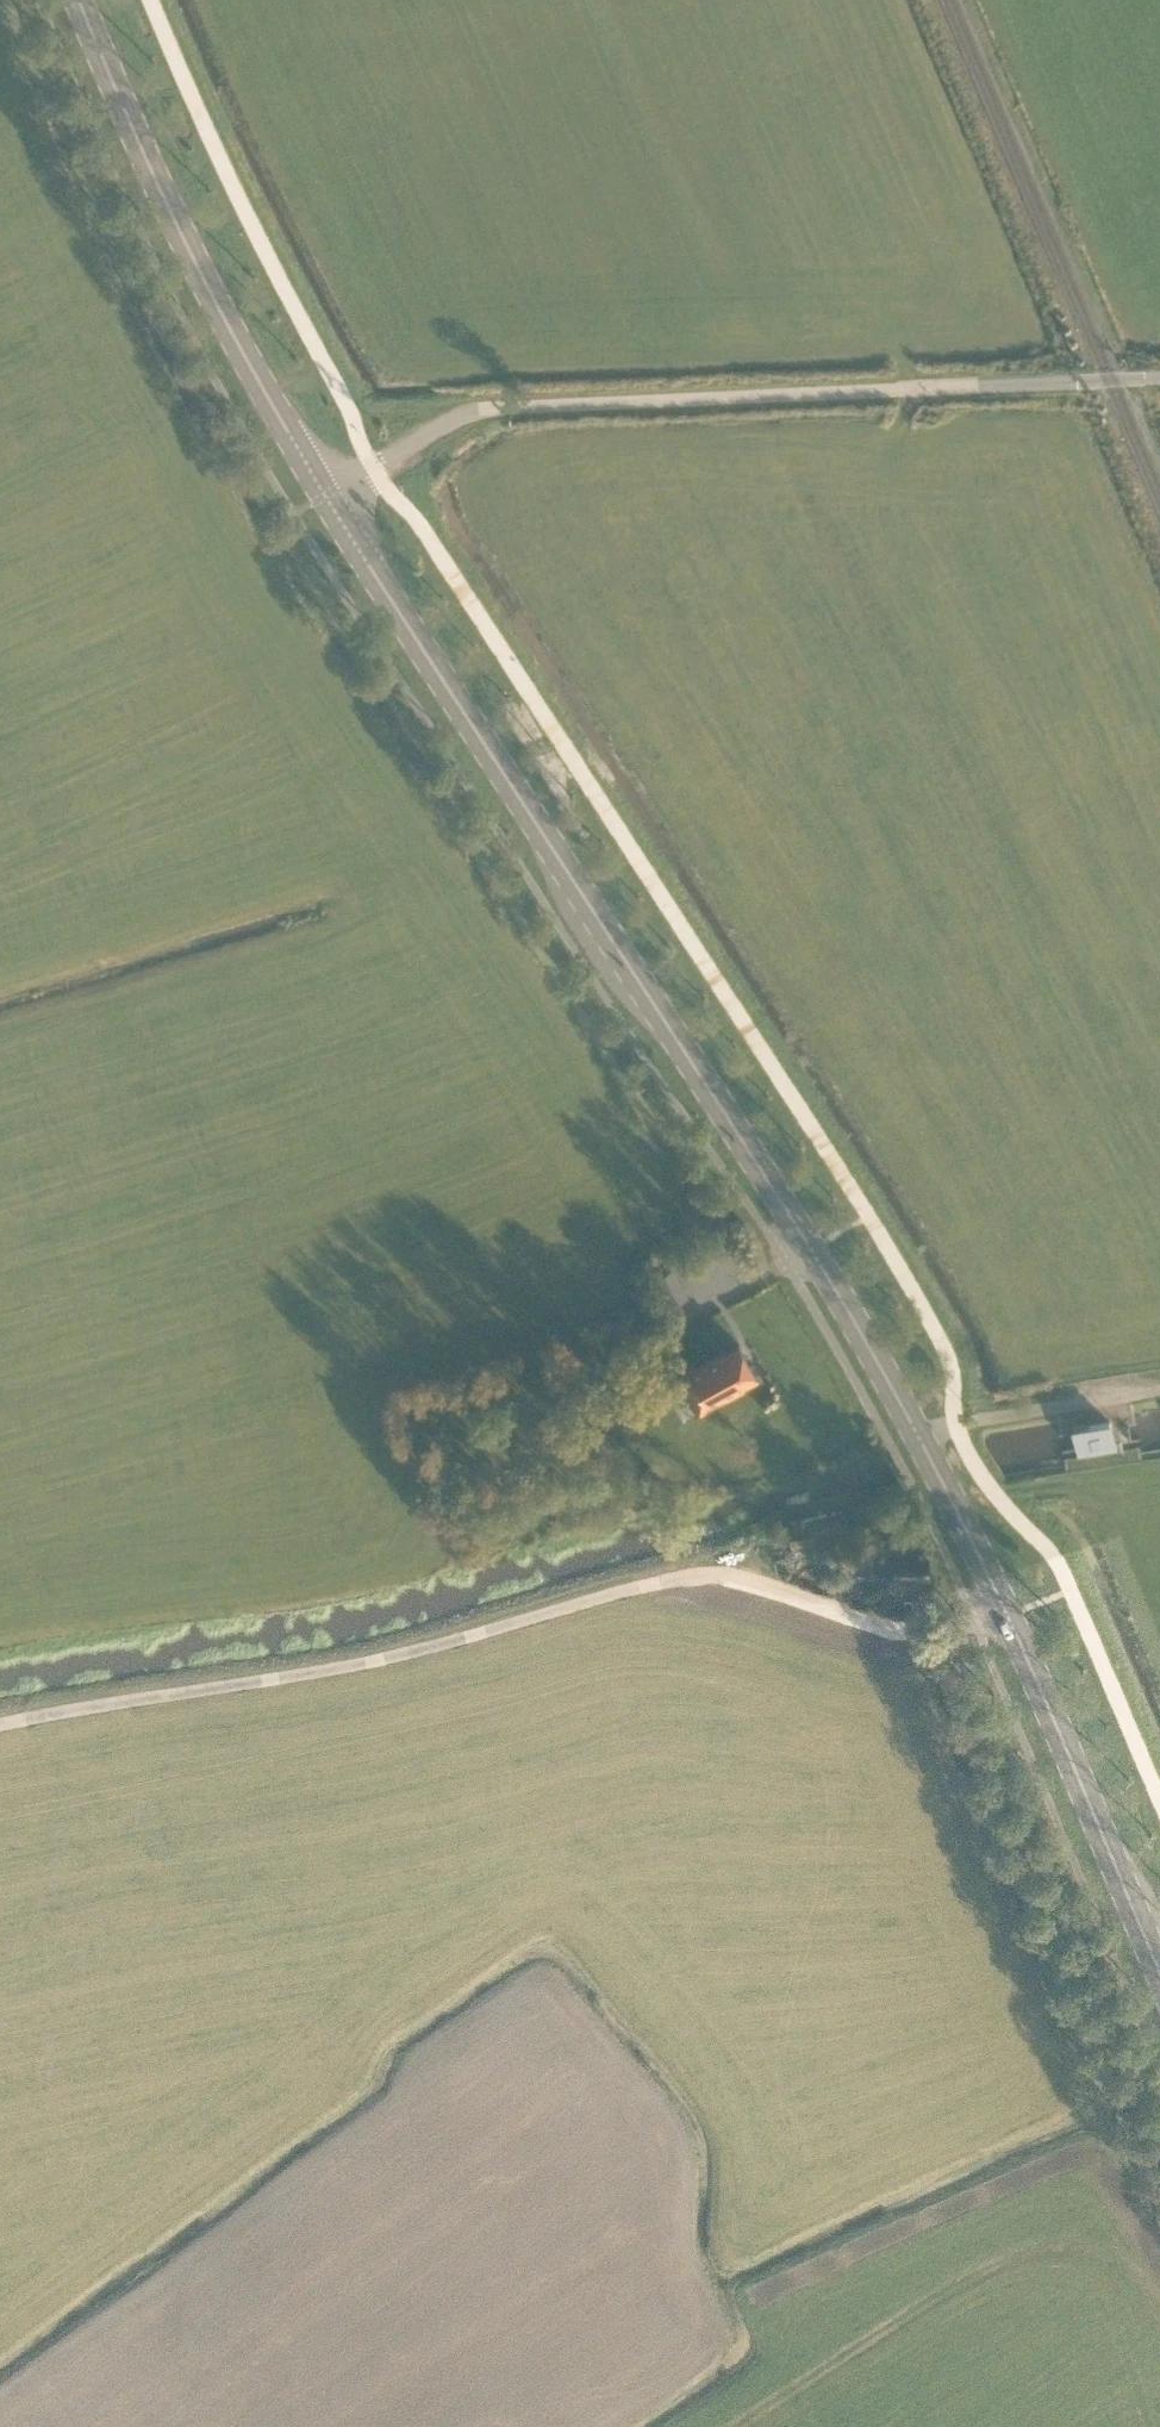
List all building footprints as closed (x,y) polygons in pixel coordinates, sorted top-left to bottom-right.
[(722,1348),(681,1371),(703,1409),(743,1386),(742,1384),(758,1376),(739,1342),(723,1351),(722,1348)] [(1113,1442),(1110,1420),(1090,1424),(1090,1428),(1075,1430),(1079,1450),(1118,1444),(1118,1442),(1113,1442)]
